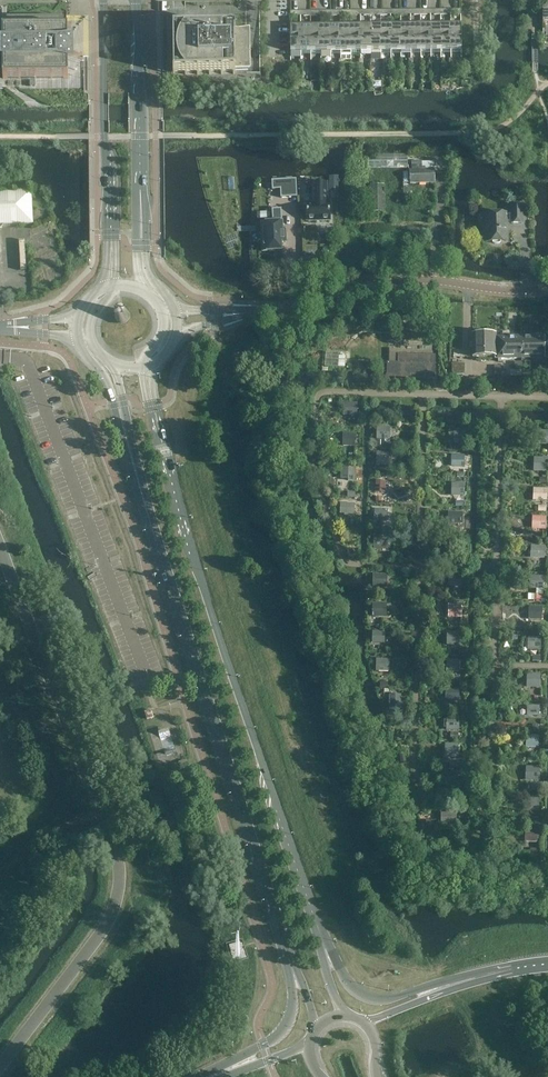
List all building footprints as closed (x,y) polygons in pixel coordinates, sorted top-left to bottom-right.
[(247,73),(246,30),(247,30),(246,1),(185,2),(185,7),(174,7),(174,2),(162,2),(163,86),(260,85),(260,73),(247,73)] [(83,21),(63,21),(63,18),(7,19),(7,22),(2,22),(3,81),(0,81),(0,88),(84,87),(83,57),(84,57),(83,21)] [(421,54),(421,24),(411,25),(411,54),(421,54)] [(431,53),(431,24),(421,24),(421,54),(431,53)] [(441,53),(441,24),(431,24),(431,53),(441,53)] [(451,53),(451,24),(441,24),(441,53),(451,53)] [(461,53),(461,24),(451,24),(451,53),(461,53)] [(331,55),(331,25),(321,26),(321,55),(331,55)] [(341,54),(341,25),(331,25),(331,55),(341,54)] [(351,54),(351,25),(341,25),(341,54),(351,54)] [(361,54),(361,25),(351,25),(351,54),(361,54)] [(371,54),(371,25),(361,25),(361,54),(371,54)] [(381,54),(381,25),(371,25),(371,54),(381,54)] [(391,54),(391,25),(381,25),(381,54),(391,54)] [(401,54),(401,25),(391,25),(391,54),(401,54)] [(411,54),(411,25),(401,25),(401,54),(411,54)] [(301,55),(301,26),(290,26),(291,55),(301,55)] [(311,55),(311,26),(301,26),(301,55),(311,55)] [(321,55),(321,26),(311,26),(311,55),(321,55)] [(407,169),(407,155),(367,155),(367,169),(407,169)] [(435,183),(434,170),(422,170),(422,161),(412,162),(412,171),(409,171),(410,184),(435,183)] [(296,180),(272,181),(272,183),(272,190),(280,190),(281,197),(282,197),(288,197),(289,197),(296,196),(297,196),(296,180)] [(313,204),(307,204),(307,221),(330,221),(330,204),(327,204),(327,184),(312,184),(313,204)] [(384,212),(384,186),(371,186),(371,212),(384,212)] [(33,199),(42,199),(41,190),(32,190),(32,191),(0,192),(0,228),(1,226),(34,225),(33,199)] [(509,225),(509,224),(508,224),(508,221),(512,221),(512,223),(523,223),(522,205),(511,205),(511,214),(506,215),(506,213),(486,214),(486,223),(485,223),(485,232),(487,232),(487,242),(493,242),(493,243),(495,244),(497,244),(498,244),(500,243),(500,242),(506,241),(506,230),(507,230),(507,229),(508,229),(508,225),(509,225)] [(273,223),(261,224),(263,252),(281,251),(281,242),(286,242),(286,239),(286,233),(285,233),(285,230),(282,230),(281,209),(272,210),(273,223)] [(496,356),(496,337),(496,334),(472,334),(473,357),(495,356),(496,356)] [(522,359),(521,336),(496,337),(496,356),(495,356),(495,359),(498,359),(498,362),(501,362),(501,359),(511,359),(511,377),(522,377),(522,359)] [(544,342),(544,336),(521,336),(522,359),(547,358),(547,342),(544,342)] [(346,361),(347,354),(326,353),(326,360),(346,361)] [(435,365),(435,356),(398,355),(398,364),(435,365)] [(435,379),(435,365),(398,364),(387,363),(387,378),(435,379)] [(465,375),(465,364),(452,364),(452,375),(465,375)] [(504,374),(504,365),(495,365),(495,375),(504,374)] [(357,403),(343,403),(343,416),(357,417),(357,403)] [(390,427),(376,427),(376,440),(390,440),(390,427)] [(466,430),(454,430),(454,444),(466,445),(466,430)] [(535,431),(534,446),(547,446),(547,431),(535,431)] [(356,448),(356,434),(343,434),(342,447),(356,448)] [(388,467),(389,453),(376,453),(376,467),(388,467)] [(452,456),(451,468),(464,468),(464,456),(452,456)] [(542,457),(542,458),(533,458),(533,472),(547,473),(547,458),(542,457)] [(363,469),(341,469),(340,480),(348,480),(348,482),(362,483),(363,469)] [(385,482),(375,481),(375,493),(384,493),(385,482)] [(464,483),(451,483),(451,496),(464,496),(464,483)] [(547,490),(533,489),(532,501),(547,502),(547,490)] [(355,505),(340,504),(339,515),(344,515),(344,517),(354,517),(355,505)] [(386,511),(374,510),(374,522),(386,522),(386,511)] [(463,525),(463,513),(448,512),(447,525),(463,525)] [(546,531),(546,518),(532,517),(531,530),(546,531)] [(388,551),(389,537),(374,537),(374,550),(388,551)] [(463,554),(463,541),(448,541),(448,554),(463,554)] [(544,560),(545,547),(531,546),(531,559),(544,560)] [(373,575),(372,588),(387,589),(388,575),(373,575)] [(460,588),(461,577),(448,576),(447,587),(460,588)] [(543,590),(544,577),(531,576),(530,589),(543,590)] [(543,598),(543,590),(536,590),(536,596),(528,595),(528,601),(536,602),(536,603),(546,604),(547,598),(543,598)] [(461,619),(461,605),(448,605),(448,619),(461,619)] [(379,607),(373,607),(372,617),(386,618),(387,606),(379,606),(379,607)] [(542,608),(529,607),(528,620),(542,621),(542,608)] [(385,632),(372,632),(371,644),(385,644),(385,632)] [(460,646),(460,633),(446,633),(446,646),(460,646)] [(541,652),(541,638),(528,638),(527,651),(541,652)] [(389,660),(376,660),(376,672),(389,672),(389,660)] [(461,662),(446,661),(446,673),(460,674),(461,662)] [(540,675),(526,675),(526,689),(540,689),(540,675)] [(459,689),(445,689),(445,701),(459,702),(459,689)] [(401,696),(389,695),(388,709),(401,709),(401,696)] [(539,717),(539,707),(527,706),(526,717),(539,717)] [(154,718),(151,711),(143,714),(146,722),(154,718)] [(459,731),(459,719),(446,718),(446,721),(444,721),(444,729),(446,729),(446,731),(459,731)] [(538,749),(539,737),(526,736),(525,748),(538,749)] [(458,759),(459,745),(445,745),(444,758),(458,759)] [(540,768),(526,767),(525,781),(539,782),(540,768)] [(458,787),(458,773),(443,773),(443,786),(458,787)] [(539,812),(539,800),(523,799),(523,812),(539,812)] [(457,823),(456,814),(440,814),(441,824),(457,823)] [(525,830),(525,844),(539,844),(539,831),(525,830)] [(231,953),(242,949),(240,943),(229,946),(231,953)]
